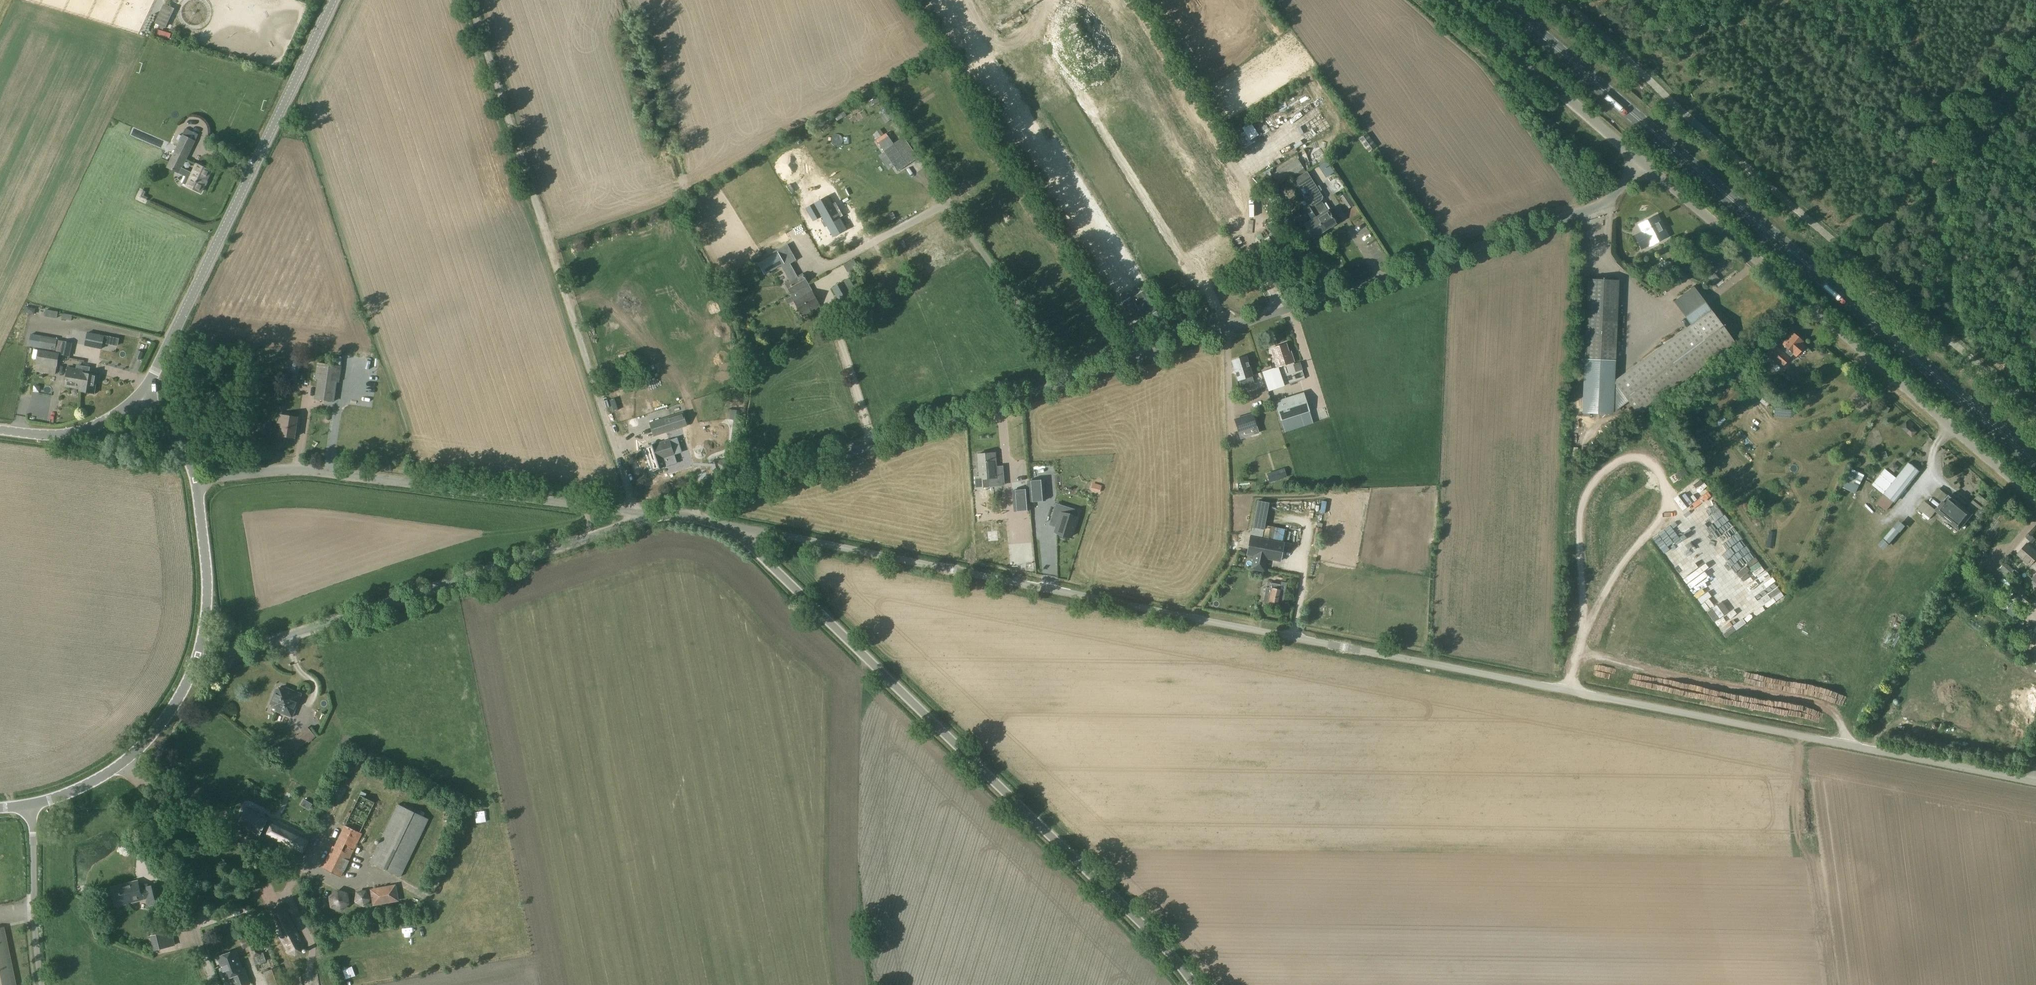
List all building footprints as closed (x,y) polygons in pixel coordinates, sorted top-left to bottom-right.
[(1024,10),(1034,5),(1031,0),(1019,0),(1024,10)] [(160,24),(158,27),(163,29),(164,26),(165,27),(171,14),(161,9),(155,22),(160,24)] [(1044,36),(1050,44),(1055,40),(1049,32),(1044,36)] [(155,35),(154,41),(167,43),(168,37),(155,35)] [(1030,133),(1035,130),(1001,71),(985,81),(986,81),(979,85),(989,103),(995,103),(999,110),(1000,121),(1009,136),(1012,141),(1023,140),(1033,157),(1030,133)] [(878,138),(879,138),(884,135),(880,129),(875,133),(878,138)] [(196,141),(182,134),(166,167),(185,176),(182,183),(187,186),(201,192),(211,171),(197,165),(193,173),(182,168),(196,141)] [(1054,140),(1047,143),(1054,156),(1061,152),(1054,140)] [(1295,177),(1305,172),(1304,169),(1298,159),(1271,175),(1278,185),(1294,175),(1295,177)] [(1318,171),(1326,183),(1334,177),(1326,166),(1318,171)] [(1300,175),(1292,180),(1324,231),(1336,224),(1327,211),(1326,211),(1319,200),(1321,199),(1321,197),(1320,195),(1308,176),(1303,180),(1300,175)] [(1312,239),(1324,231),(1292,180),(1291,180),(1306,204),(1302,207),(1307,215),(1308,215),(1311,221),(1303,225),(1312,239)] [(824,197),(802,209),(810,223),(818,219),(829,239),(844,232),(835,215),(838,213),(832,204),(830,206),(824,197)] [(1650,246),(1667,237),(1656,216),(1639,225),(1643,233),(1635,237),(1642,249),(1649,245),(1650,246)] [(787,245),(776,251),(777,253),(764,260),(758,263),(765,275),(781,265),(789,278),(796,275),(789,264),(795,260),(787,245)] [(854,259),(838,268),(842,275),(850,271),(852,276),(857,273),(855,268),(858,266),(854,259)] [(1664,260),(1659,263),(1658,269),(1660,274),(1665,276),(1671,273),(1672,271),(1672,267),(1670,262),(1664,260)] [(791,295),(808,285),(802,274),(797,277),(796,275),(789,278),(790,281),(785,284),(791,295)] [(840,303),(857,292),(849,277),(832,288),(840,303)] [(1710,309),(1710,310),(1693,287),(1673,302),(1690,324),(1613,381),(1614,361),(1616,361),(1619,281),(1588,279),(1582,411),(1612,412),(1613,382),(1638,415),(1735,343),(1710,309)] [(808,285),(791,295),(803,317),(811,313),(810,312),(820,306),(808,285)] [(863,308),(873,304),(870,297),(860,302),(863,308)] [(1644,301),(1641,304),(1648,313),(1651,310),(1644,301)] [(1155,322),(1161,318),(1160,315),(1157,311),(1151,315),(1153,320),(1155,322)] [(102,349),(105,335),(87,332),(85,346),(102,349)] [(1801,344),(1803,342),(1792,333),(1784,343),(1779,339),(1766,354),(1781,368),(1793,355),(1796,357),(1805,347),(1801,344)] [(55,351),(57,338),(41,336),(39,348),(55,351)] [(70,357),(73,343),(63,341),(61,354),(70,357)] [(1270,349),(1276,368),(1294,362),(1291,352),(1289,352),(1286,344),(1270,349)] [(1731,367),(1746,356),(1745,356),(1754,350),(1750,345),(1727,362),(1731,367)] [(57,367),(60,353),(39,349),(37,363),(57,367)] [(1238,380),(1252,376),(1246,357),(1232,361),(1238,380)] [(339,383),(342,366),(317,362),(315,379),(317,379),(314,399),(334,402),(337,382),(339,383)] [(83,372),(83,370),(67,368),(64,387),(79,389),(80,389),(81,381),(77,380),(79,372),(83,372)] [(94,394),(97,375),(83,373),(84,370),(83,370),(83,372),(79,372),(77,380),(81,381),(80,389),(79,389),(79,391),(94,394)] [(1285,392),(1278,373),(1262,378),(1269,398),(1285,392)] [(1729,407),(1743,395),(1736,387),(1722,398),(1729,407)] [(1281,421),(1310,412),(1304,393),(1275,402),(1281,421)] [(738,420),(739,411),(731,409),(730,419),(738,420)] [(650,422),(654,436),(678,429),(677,428),(684,426),(681,414),(674,416),(673,415),(650,422)] [(1241,438),(1258,433),(1252,414),(1235,420),(1241,438)] [(298,433),(300,418),(280,415),(278,423),(282,423),(280,436),(294,438),(295,432),(298,433)] [(1303,427),(1289,431),(1290,436),(1304,433),(1303,427)] [(653,470),(666,466),(665,461),(675,458),(669,440),(646,448),(653,470)] [(976,488),(990,487),(989,479),(997,478),(995,453),(978,454),(979,474),(975,474),(976,488)] [(1918,471),(1893,502),(1894,502),(1919,471),(1908,463),(1918,471)] [(1270,483),(1287,477),(1284,468),(1267,474),(1270,483)] [(1669,478),(1672,484),(1688,474),(1684,468),(1669,478)] [(1269,485),(1270,488),(1287,483),(1286,479),(1269,485)] [(1869,493),(1873,487),(1866,483),(1862,489),(1869,493)] [(1949,495),(1936,511),(1959,529),(1972,514),(1949,495)] [(1714,500),(1710,502),(1714,511),(1718,509),(1714,500)] [(1063,507),(1056,529),(1073,534),(1080,512),(1063,507)] [(1929,528),(1937,518),(1924,507),(1917,514),(1923,519),(1921,521),(1929,528)] [(1855,517),(1861,521),(1865,516),(1859,512),(1855,517)] [(1297,527),(1302,529),(1303,524),(1288,520),(1285,530),(1295,533),(1297,527)] [(1284,543),(1263,539),(1265,530),(1252,527),(1247,555),(1254,556),(1251,569),(1264,571),(1267,558),(1280,561),(1284,543)] [(1319,548),(1323,529),(1316,527),(1312,547),(1319,548)] [(1961,553),(1971,560),(1975,554),(1970,551),(1977,541),(1972,538),(1961,553)] [(2027,544),(2022,549),(2035,561),(2035,552),(2027,544)] [(2022,549),(2017,556),(2030,566),(2030,567),(2035,571),(2035,561),(2022,549)] [(1046,572),(1056,572),(1055,557),(1045,557),(1046,572)] [(2008,575),(2010,576),(2014,570),(2006,563),(2000,569),(2001,570),(2000,572),(2003,575),(2004,573),(2007,576),(2008,575)] [(1278,605),(1281,590),(1266,587),(1263,603),(1269,604),(1278,605)] [(2018,618),(2024,609),(2014,603),(2008,611),(2018,618)] [(285,687),(284,692),(276,689),(271,703),(278,706),(276,710),(292,717),(301,693),(285,687)] [(288,758),(307,735),(300,729),(287,745),(289,746),(283,754),(288,758)] [(341,877),(362,833),(361,833),(375,803),(359,795),(334,846),(332,845),(322,867),(341,877)] [(401,876),(429,819),(397,804),(370,862),(401,876)] [(267,834),(264,840),(300,857),(311,836),(275,819),(274,821),(268,817),(268,818),(247,808),(239,825),(260,835),(262,832),(267,834)] [(164,902),(159,884),(140,888),(138,880),(111,887),(115,906),(147,899),(149,906),(164,902)] [(375,911),(399,907),(395,886),(371,890),(375,911)] [(350,903),(347,892),(337,889),(328,897),(331,908),(342,911),(350,903)] [(295,956),(302,952),(304,944),(286,909),(278,907),(272,910),(269,918),(286,951),(295,956)] [(154,950),(175,945),(170,923),(157,927),(158,933),(150,935),(154,950)] [(0,927),(0,984),(16,984),(4,926),(0,927)] [(263,952),(260,953),(253,935),(241,940),(244,947),(249,945),(256,964),(266,961),(263,952)] [(226,979),(233,976),(236,984),(245,984),(249,984),(244,969),(242,969),(236,950),(220,955),(225,967),(222,968),(226,979)] [(268,984),(288,984),(285,978),(284,978),(280,966),(263,972),(268,984)] [(404,970),(405,981),(414,979),(413,969),(404,970)] [(341,984),(347,984),(343,974),(338,976),(341,984)]
